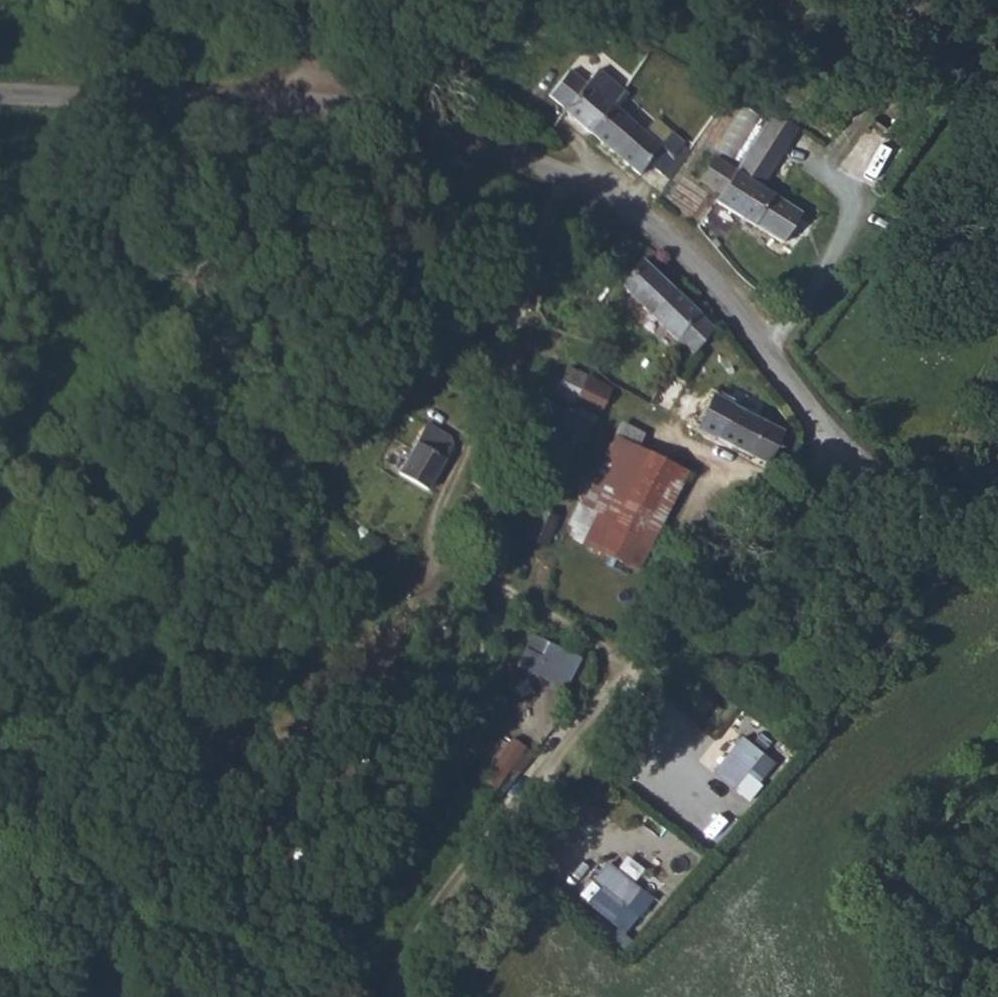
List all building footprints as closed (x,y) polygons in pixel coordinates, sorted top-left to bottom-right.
[(566,104),(591,126),(614,100),(628,85),(603,63),(591,77),(574,62),(552,85),(570,101),(566,104)] [(813,115),(747,77),(739,90),(805,128),(813,115)] [(614,100),(591,126),(641,171),(664,145),(614,100)] [(738,112),(718,154),(734,161),(754,120),(738,112)] [(718,202),(785,244),(804,214),(759,186),(793,133),(770,118),(740,166),(718,202)] [(618,289),(692,356),(715,330),(641,264),(618,289)] [(566,364),(553,393),(601,414),(614,384),(566,364)] [(764,461),(780,431),(773,427),(674,377),(664,372),(648,403),(764,461)] [(554,434),(582,447),(592,425),(565,412),(554,434)] [(643,570),(689,467),(639,445),(645,431),(619,419),(567,536),(643,570)] [(429,497),(436,484),(446,467),(417,451),(400,482),(429,497)] [(573,654),(523,634),(517,651),(567,671),(573,654)] [(735,787),(765,752),(744,734),(714,769),(735,787)] [(471,781),(493,793),(518,747),(496,735),(471,781)] [(580,897),(629,932),(656,895),(607,860),(580,897)]
